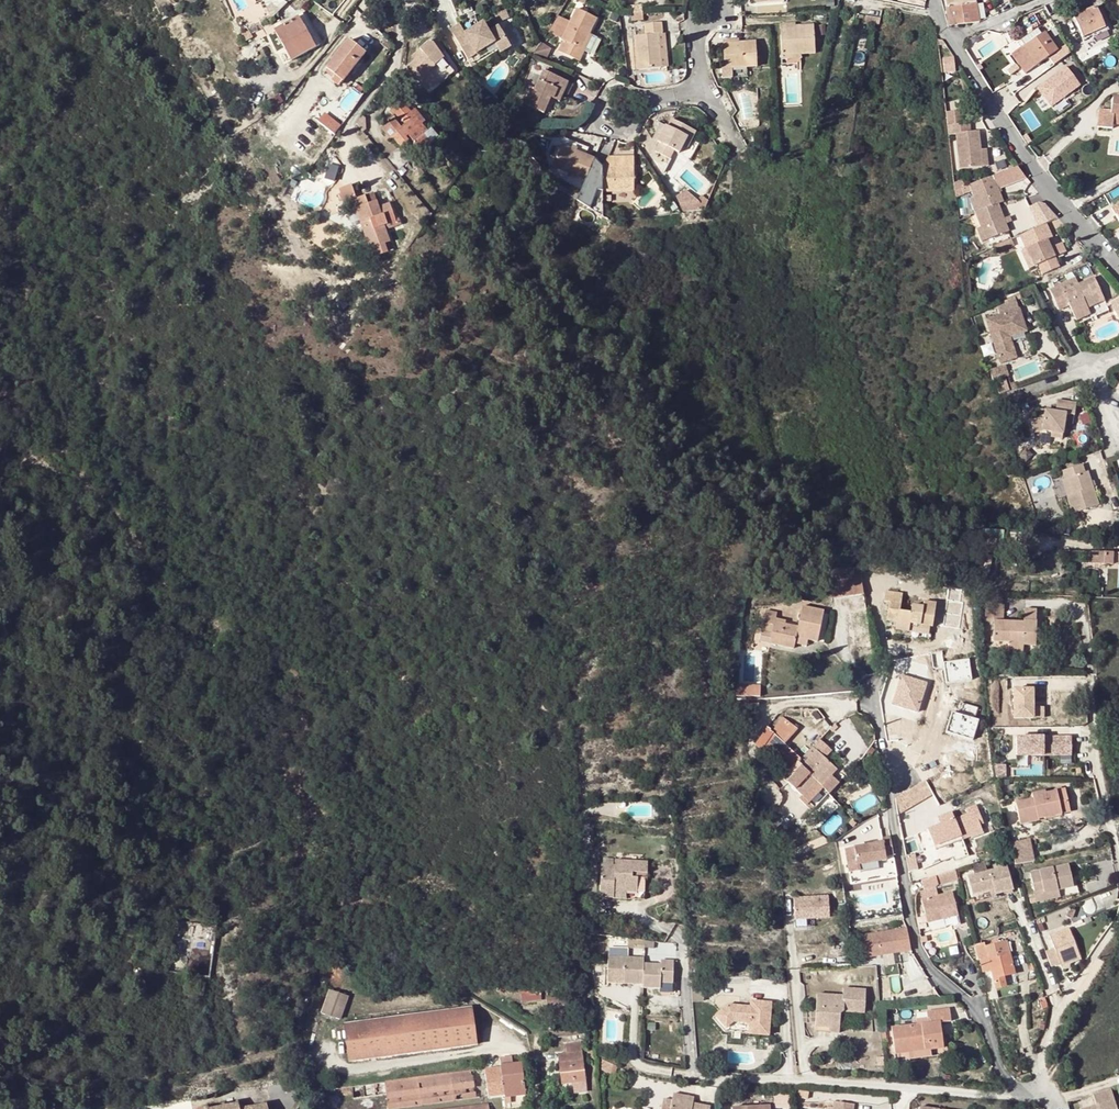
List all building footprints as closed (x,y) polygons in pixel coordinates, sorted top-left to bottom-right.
[(976,0),(946,0),(950,26),(979,22),(976,0)] [(1097,6),(1094,7),(1104,27),(1092,33),(1094,37),(1109,30),(1097,6)] [(1083,37),(1092,33),(1104,27),(1094,7),(1074,17),(1083,37)] [(597,19),(576,10),(561,40),(564,41),(558,52),(579,62),(585,51),(582,50),(589,34),(597,19)] [(900,12),(887,10),(886,16),(899,18),(900,12)] [(314,48),(297,18),(274,31),(291,61),(314,48)] [(658,35),(663,34),(662,23),(645,24),(646,36),(635,37),(638,70),(661,68),(661,67),(658,35)] [(496,47),(506,41),(498,27),(488,33),(482,24),(465,34),(460,25),(450,30),(468,60),(494,44),(496,47)] [(796,24),(781,25),(782,55),(798,54),(815,53),(814,26),(796,27),(796,24)] [(1021,40),(1025,46),(1041,34),(1038,29),(1021,40)] [(249,32),(242,36),(245,42),(252,38),(249,32)] [(1044,32),(1041,34),(1025,46),(1022,48),(1021,47),(1011,54),(1026,73),(1057,50),(1044,32)] [(582,50),(585,51),(592,36),(589,34),(582,50)] [(429,95),(439,86),(429,72),(444,60),(445,59),(431,40),(420,49),(424,54),(407,68),(429,95)] [(364,55),(348,41),(326,69),(343,83),(364,55)] [(506,41),(496,47),(500,54),(510,48),(506,41)] [(756,43),(724,44),(725,68),(757,67),(756,43)] [(1049,67),(1070,53),(1065,46),(1044,60),(1049,67)] [(954,57),(953,57),(944,58),(945,72),(955,71),(954,59),(954,57)] [(451,68),(444,60),(429,72),(439,86),(454,74),(451,68)] [(1066,60),(1057,64),(1065,79),(1074,74),(1066,60)] [(573,86),(543,72),(533,95),(530,93),(524,106),(544,115),(550,102),(546,101),(548,97),(552,99),(564,105),(573,86)] [(1045,83),(1016,104),(1030,122),(1059,101),(1045,83)] [(1118,125),(1118,98),(1113,97),(1111,111),(1099,109),(1097,127),(1112,129),(1112,124),(1118,125)] [(438,139),(430,130),(427,133),(402,102),(390,112),(400,124),(398,126),(393,120),(381,130),(387,137),(390,136),(400,149),(410,140),(421,153),(438,139)] [(317,123),(335,135),(342,125),(324,113),(317,123)] [(980,157),(978,141),(975,122),(966,123),(965,115),(946,117),(947,126),(953,126),(958,160),(980,157)] [(682,145),(691,129),(672,119),(667,127),(665,126),(657,141),(659,143),(655,152),(670,159),(674,150),(678,153),(682,145)] [(696,131),(691,129),(682,145),(688,148),(696,131)] [(585,179),(594,159),(561,145),(552,166),(585,179)] [(608,156),(605,163),(636,165),(636,157),(608,156)] [(605,163),(594,159),(585,179),(582,186),(576,199),(590,206),(599,186),(604,188),(604,165),(605,163)] [(976,187),(981,200),(999,194),(1004,192),(999,179),(1021,171),(1011,159),(995,165),(971,174),(974,181),(976,187)] [(636,165),(605,163),(604,165),(604,188),(635,190),(636,165)] [(960,173),(952,176),(953,181),(954,181),(962,178),(960,173)] [(962,178),(954,181),(955,188),(960,186),(974,181),(971,174),(962,178)] [(386,219),(394,216),(389,202),(377,206),(375,201),(367,203),(365,195),(356,198),(350,184),(339,188),(344,202),(348,200),(352,199),(357,214),(373,257),(387,253),(384,244),(389,242),(385,230),(383,225),(387,223),(386,219)] [(708,204),(704,195),(694,200),(689,189),(675,196),(686,216),(708,204)] [(372,192),(365,195),(367,203),(375,201),(372,192)] [(1004,192),(999,194),(1006,213),(1011,212),(1004,192)] [(981,200),(978,202),(983,214),(988,230),(1010,222),(1006,213),(999,194),(981,200)] [(352,199),(348,200),(353,215),(357,214),(352,199)] [(984,231),(988,230),(983,214),(978,216),(984,231)] [(383,225),(385,230),(397,225),(394,216),(386,219),(387,223),(383,225)] [(1054,237),(1046,240),(1042,242),(1039,233),(1043,232),(1044,231),(1038,218),(1014,228),(1019,240),(1024,251),(1028,249),(1031,257),(1036,267),(1051,260),(1047,251),(1058,246),(1054,237)] [(1010,222),(988,230),(991,239),(1012,229),(1010,222)] [(1024,251),(1019,240),(1014,243),(1022,261),(1031,257),(1028,249),(1024,251)] [(1052,280),(1041,284),(1050,304),(1059,301),(1063,309),(1079,303),(1077,300),(1081,298),(1083,301),(1095,296),(1084,273),(1055,286),(1052,280)] [(1118,318),(1118,297),(1110,302),(1118,318)] [(1012,348),(1007,333),(1004,334),(1002,329),(1005,328),(1022,322),(1015,301),(982,312),(996,354),(1012,348)] [(1081,309),(1079,303),(1063,309),(1065,315),(1081,309)] [(990,369),(992,378),(1008,374),(1006,366),(990,369)] [(1000,378),(991,381),(995,391),(1003,388),(1000,378)] [(1076,399),(1056,396),(1054,410),(1040,408),(1038,416),(1029,418),(1031,428),(1039,426),(1050,428),(1050,432),(1061,434),(1065,412),(1074,413),(1076,399)] [(553,419),(545,416),(543,423),(551,426),(553,419)] [(1049,441),(1050,433),(1036,432),(1035,439),(1049,441)] [(1082,459),(1061,466),(1064,473),(1066,472),(1071,487),(1066,489),(1072,507),(1098,498),(1087,465),(1084,465),(1082,459)] [(1066,472),(1064,473),(1061,474),(1066,489),(1071,487),(1066,472)] [(1114,563),(1113,551),(1089,551),(1089,563),(1114,563)] [(850,582),(842,583),(844,594),(851,593),(851,595),(860,593),(857,574),(850,576),(850,582)] [(902,594),(886,591),(884,601),(890,602),(887,620),(897,622),(896,629),(908,632),(909,624),(931,628),(935,603),(924,601),(923,606),(913,605),(911,613),(900,612),(902,594)] [(1003,605),(1003,593),(993,592),(992,604),(1003,605)] [(1003,605),(992,604),(986,604),(985,621),(995,622),(994,642),(1010,643),(1010,655),(1023,656),(1024,646),(1035,646),(1037,610),(1025,609),(1025,621),(1003,620),(1003,605)] [(767,610),(762,630),(773,632),(770,644),(793,649),(795,643),(806,646),(807,640),(817,642),(824,611),(803,606),(798,627),(785,624),(786,621),(776,618),(777,612),(767,610)] [(760,685),(738,684),(737,695),(760,696),(760,685)] [(1044,706),(1033,706),(1033,687),(1011,687),(1011,718),(1044,718),(1044,706)] [(759,703),(738,702),(738,717),(758,717),(759,703)] [(797,729),(783,719),(764,748),(779,762),(789,771),(792,767),(797,772),(794,775),(788,783),(803,796),(816,782),(821,786),(832,775),(836,770),(837,769),(815,751),(806,761),(802,758),(785,743),(797,729)] [(1060,755),(1060,763),(1071,763),(1071,735),(1014,734),(1014,755),(1060,755)] [(818,739),(802,758),(806,761),(815,751),(822,743),(818,739)] [(993,756),(991,741),(983,742),(985,758),(993,756)] [(1017,765),(1028,764),(1027,756),(1017,756),(1017,765)] [(792,767),(789,771),(794,775),(797,772),(792,767)] [(840,782),(832,775),(821,786),(829,793),(840,782)] [(1033,798),(1015,802),(1020,824),(1038,820),(1038,819),(1037,814),(1058,809),(1059,814),(1069,812),(1064,789),(1045,794),(1044,790),(1032,793),(1033,798)] [(819,806),(827,795),(821,790),(812,801),(819,806)] [(900,795),(895,797),(898,820),(907,816),(900,795)] [(982,831),(979,824),(977,819),(981,817),(976,805),(966,808),(968,813),(954,818),(951,811),(938,816),(940,823),(936,825),(927,828),(931,839),(943,834),(947,844),(954,842),(982,831)] [(1038,819),(1059,814),(1058,809),(1037,814),(1038,819)] [(935,849),(947,844),(943,834),(931,839),(934,847),(935,849)] [(844,848),(849,872),(860,870),(859,864),(886,859),(885,855),(893,853),(889,836),(881,837),(882,841),(844,848)] [(1029,838),(1010,842),(1012,855),(1015,865),(1033,861),(1029,838)] [(935,849),(940,859),(952,855),(953,860),(959,858),(954,842),(947,844),(935,849)] [(934,847),(928,849),(934,862),(940,859),(935,849),(934,847)] [(921,869),(934,862),(928,849),(921,853),(923,857),(917,860),(921,869)] [(967,868),(965,869),(969,887),(991,880),(992,880),(993,885),(1011,880),(1004,857),(967,868)] [(606,893),(620,895),(621,889),(643,890),(644,875),(640,875),(641,871),(653,872),(654,872),(655,861),(622,858),(621,863),(609,862),(606,893)] [(895,863),(887,865),(889,877),(897,875),(895,863)] [(1036,901),(1075,892),(1074,884),(1070,864),(1031,873),(1036,901)] [(860,873),(862,882),(889,877),(887,865),(862,870),(860,873)] [(650,897),(653,872),(641,871),(640,875),(644,875),(643,890),(621,889),(620,895),(650,897)] [(956,871),(937,877),(939,886),(958,881),(956,871)] [(991,880),(969,887),(972,894),(993,888),(991,880)] [(953,893),(941,896),(932,899),(926,901),(929,917),(931,924),(959,916),(953,893)] [(795,897),(796,919),(828,917),(827,896),(795,897)] [(961,923),(959,916),(931,924),(932,927),(933,931),(961,923)] [(931,924),(929,917),(921,919),(923,929),(932,927),(931,924)] [(1079,926),(1051,935),(1056,949),(1047,952),(1049,960),(1052,967),(1068,961),(1088,954),(1079,926)] [(910,949),(906,927),(858,935),(862,957),(910,949)] [(993,944),(986,946),(988,957),(996,989),(1006,986),(1004,976),(1015,973),(1007,941),(1000,942),(999,939),(992,940),(993,944)] [(988,957),(986,946),(993,944),(992,940),(989,941),(985,943),(975,947),(978,960),(988,957)] [(640,986),(658,988),(659,979),(670,979),(672,961),(662,960),(662,964),(643,962),(644,956),(609,953),(607,972),(621,973),(621,980),(639,982),(640,986)] [(1088,954),(1068,961),(1070,965),(1089,958),(1088,954)] [(621,973),(607,972),(606,978),(621,980),(621,973)] [(659,979),(658,988),(658,991),(669,992),(670,979),(659,979)] [(703,1002),(702,981),(691,982),(693,1003),(703,1002)] [(543,986),(519,984),(517,999),(541,1002),(543,986)] [(816,990),(813,1023),(828,1024),(829,1020),(834,1020),(835,1011),(835,1007),(842,1006),(843,1009),(864,1010),(866,987),(843,986),(842,992),(835,992),(834,995),(827,995),(827,991),(816,990)] [(346,1000),(332,994),(324,1012),(337,1018),(346,1000)] [(569,997),(547,998),(548,1007),(570,1005),(569,997)] [(770,1000),(756,1000),(756,1006),(748,1005),(728,1004),(712,1019),(724,1031),(770,1033),(770,1000)] [(472,1008),(345,1025),(350,1061),(477,1044),(472,1008)] [(894,1053),(904,1052),(932,1048),(943,1047),(940,1021),(950,1020),(948,1008),(926,1011),(927,1017),(927,1023),(916,1024),(891,1027),(894,1053)] [(828,1024),(813,1023),(812,1028),(834,1030),(834,1020),(829,1020),(828,1024)] [(580,1041),(566,1043),(567,1052),(559,1053),(564,1083),(574,1083),(575,1092),(587,1091),(580,1041)] [(932,1048),(904,1052),(905,1058),(932,1055),(932,1048)] [(522,1064),(502,1066),(507,1097),(526,1095),(522,1064)] [(500,1067),(485,1069),(488,1093),(503,1091),(500,1067)] [(385,1082),(388,1108),(390,1108),(488,1096),(488,1093),(485,1069),(385,1082)] [(675,1088),(674,1095),(665,1094),(663,1108),(711,1108),(712,1099),(695,1097),(695,1090),(675,1088)] [(1085,1108),(1118,1108),(1113,1090),(1094,1095),(1097,1106),(1085,1108)] [(851,1103),(832,1101),(831,1108),(850,1108),(851,1103)]
